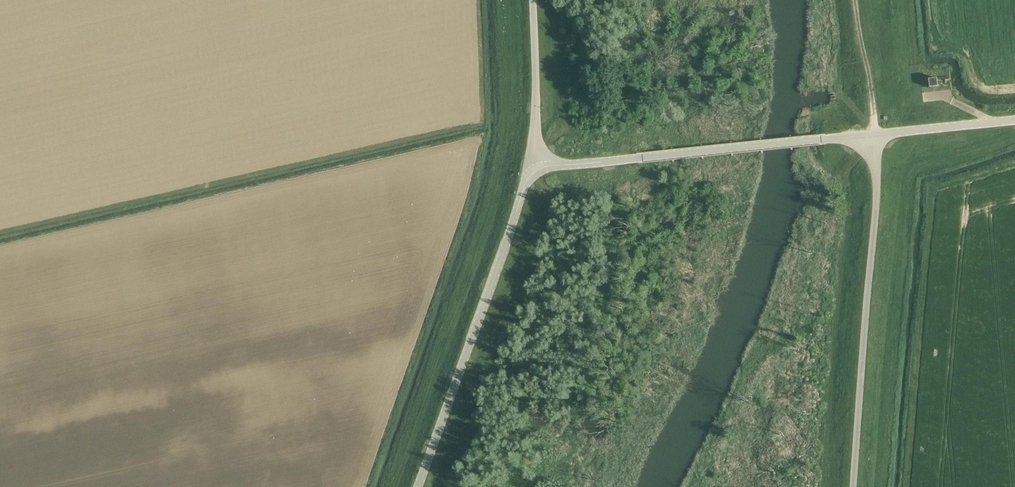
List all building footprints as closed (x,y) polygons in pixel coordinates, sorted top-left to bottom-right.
[(928,80),(929,88),(937,87),(936,79),(928,80)]
